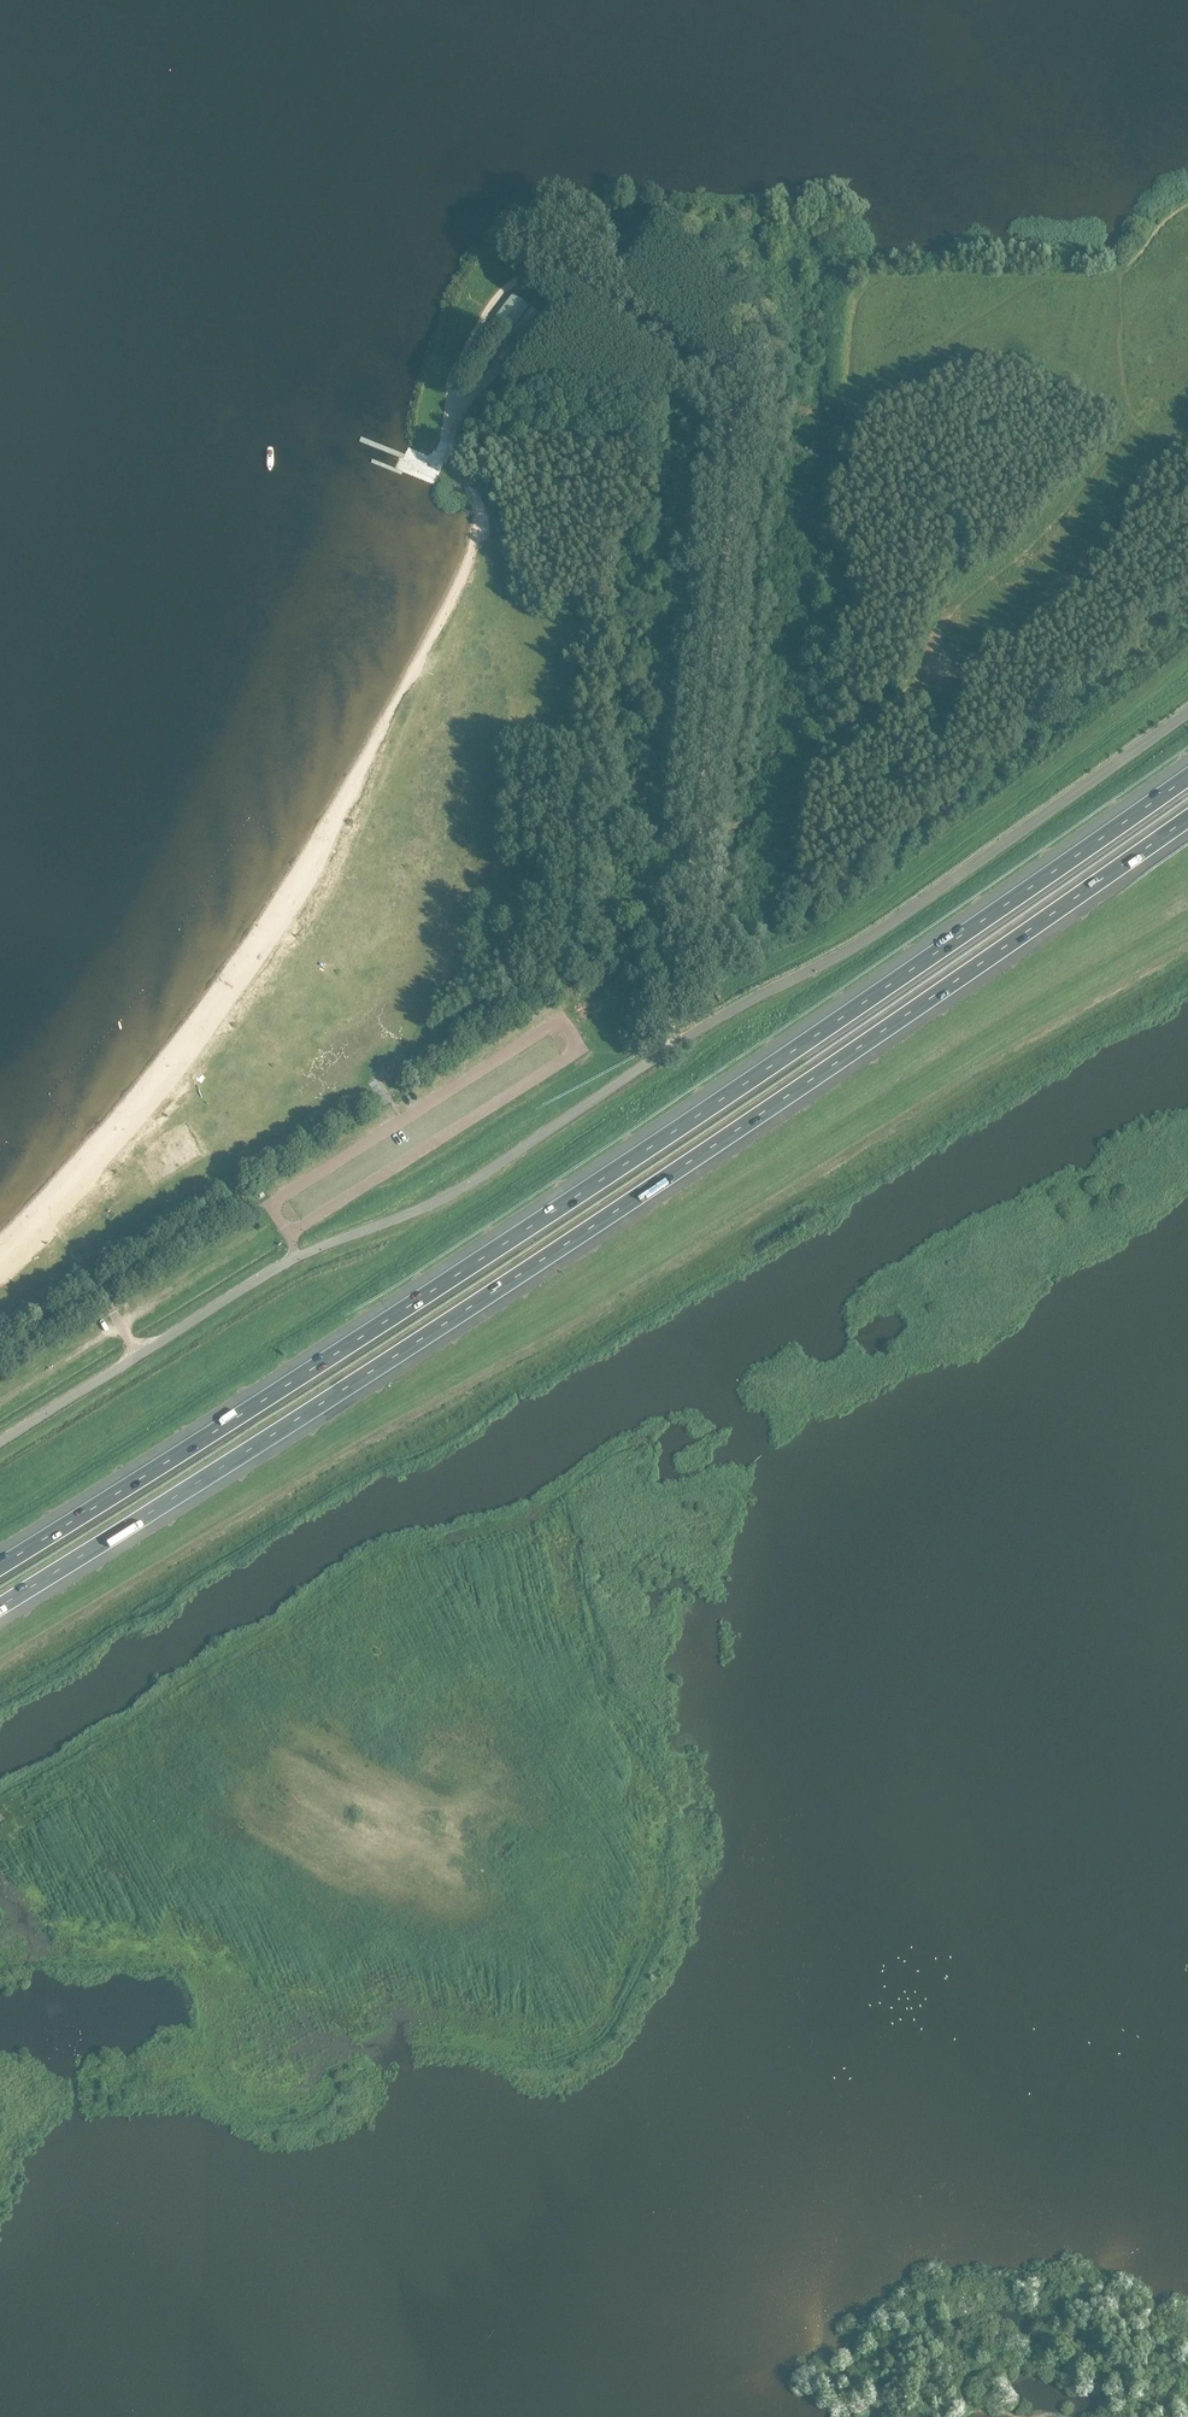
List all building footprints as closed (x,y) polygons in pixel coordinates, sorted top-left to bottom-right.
[(530,307),(513,294),(495,317),(511,330),(530,307)] [(548,321),(530,308),(508,337),(525,350),(548,321)] [(401,1066),(396,1058),(384,1066),(390,1073),(401,1066)] [(693,1179),(706,1171),(702,1165),(689,1174),(693,1179)] [(608,1235),(634,1217),(631,1213),(604,1230),(608,1235)]
